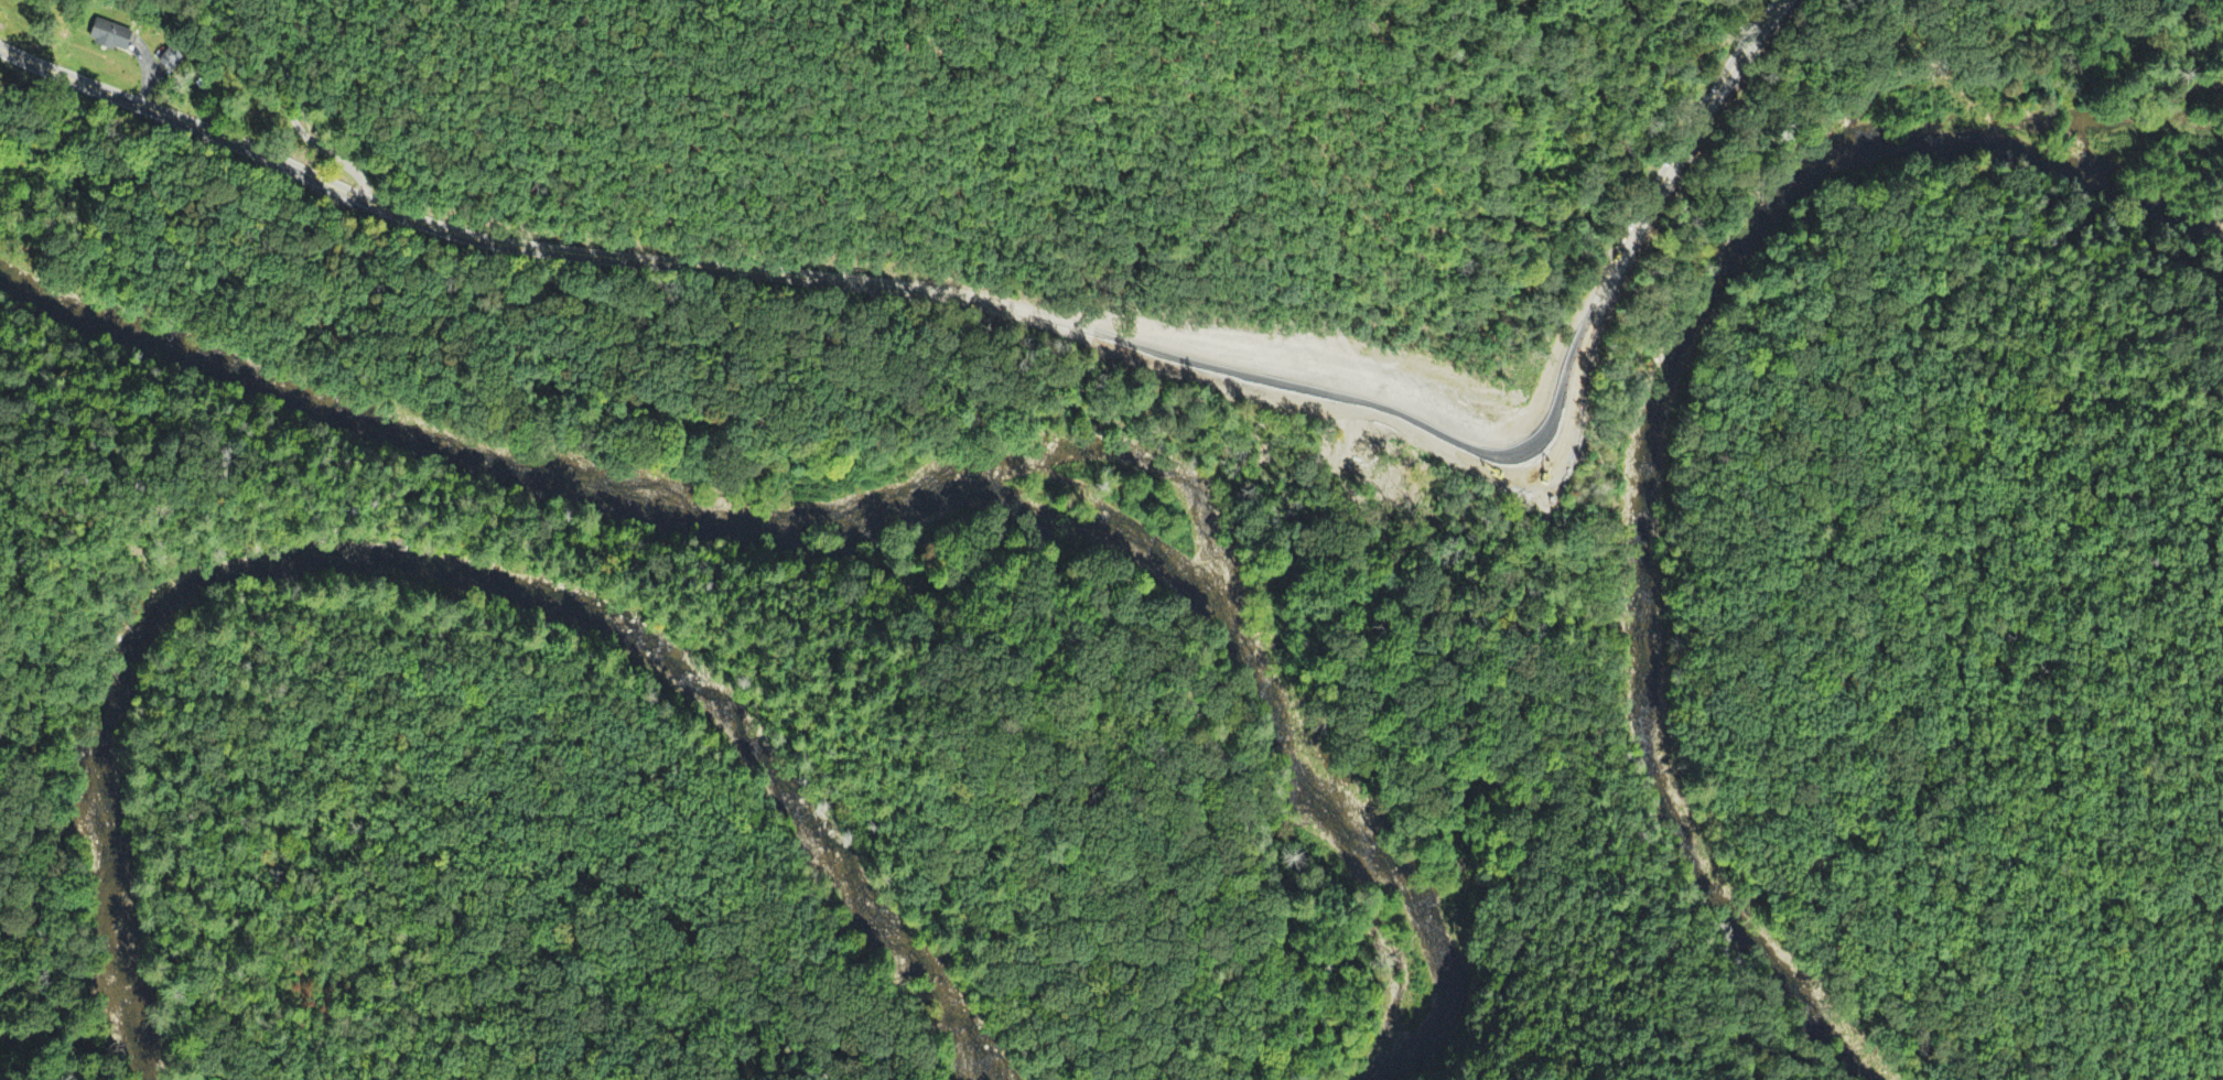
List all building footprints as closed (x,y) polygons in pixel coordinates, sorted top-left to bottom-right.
[(127,50),(90,37),(97,18),(134,31),(127,50)] [(171,44),(184,55),(172,71),(158,60),(171,44)]
